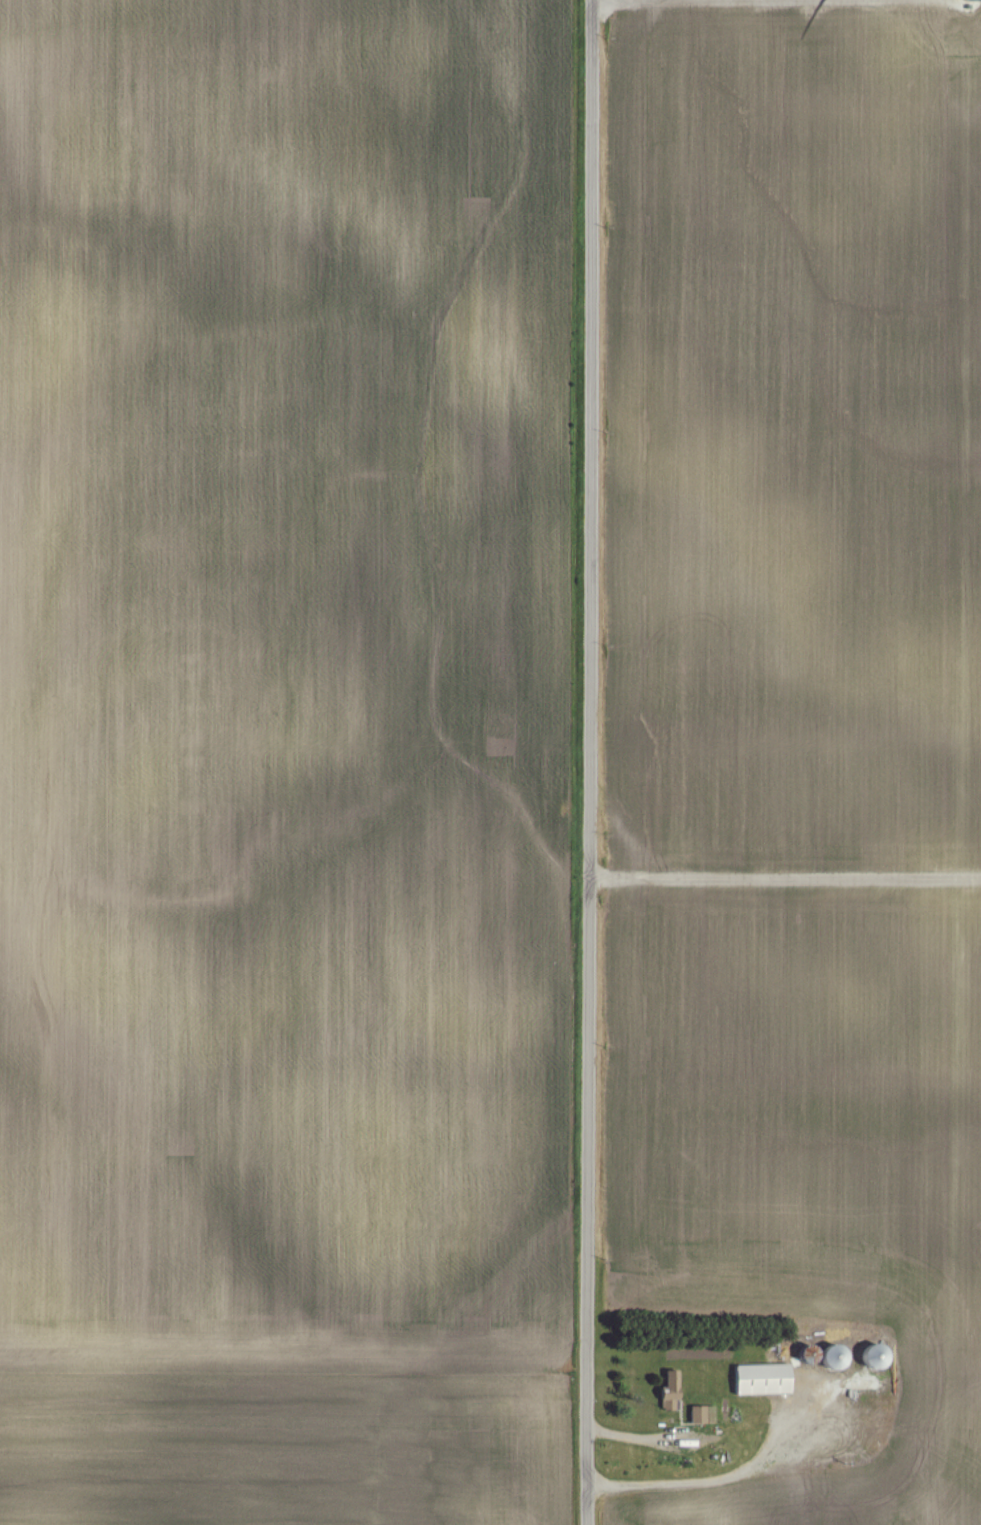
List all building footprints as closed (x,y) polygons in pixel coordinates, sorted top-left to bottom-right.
[(795,1393),(794,1364),(741,1366),(742,1386),(753,1386),(753,1395),(795,1393)]
